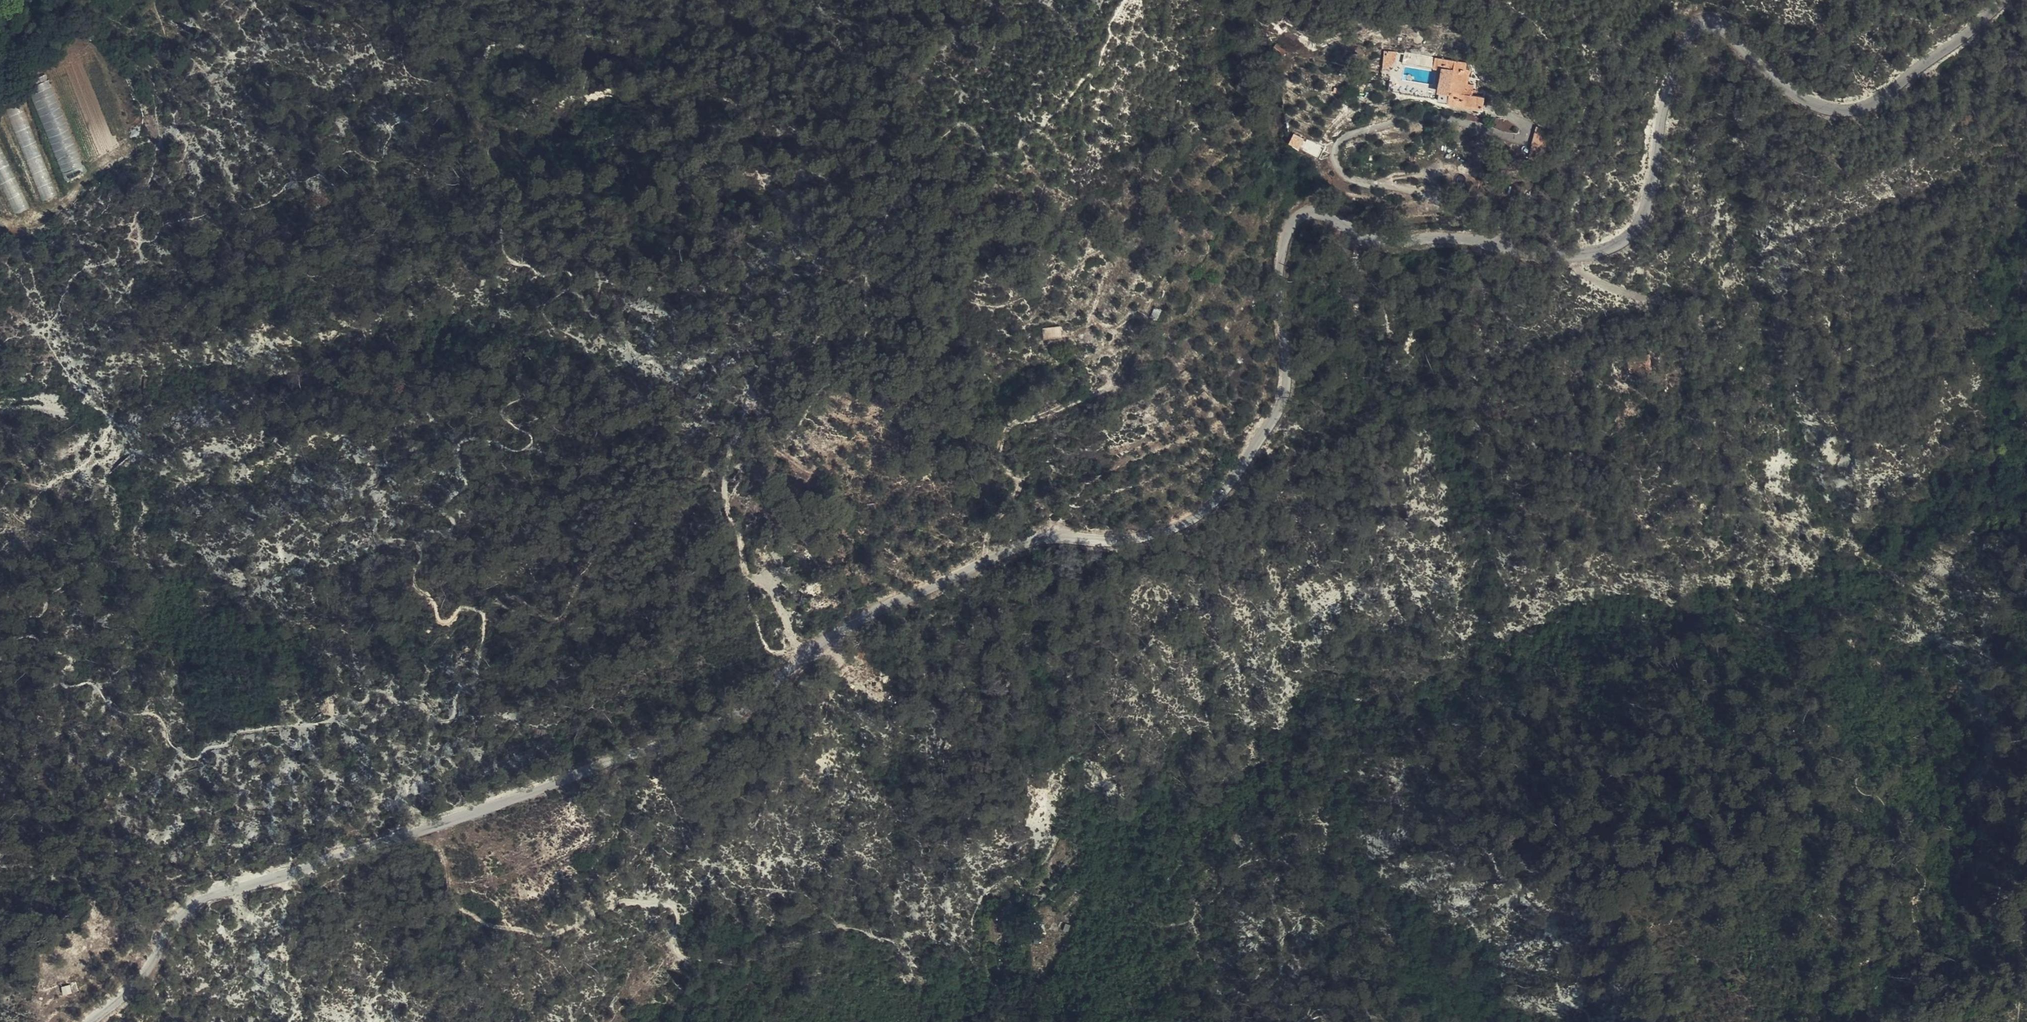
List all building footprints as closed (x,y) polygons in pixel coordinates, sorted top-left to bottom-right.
[(1398,53),(1388,52),(1386,66),(1388,67),(1390,67),(1392,67),(1394,66),(1396,65),(1398,63),(1398,60),(1398,58),(1398,56),(1398,54),(1398,53)] [(1466,90),(1466,85),(1468,71),(1465,70),(1466,63),(1432,58),(1432,70),(1445,72),(1453,73),(1451,88),(1449,105),(1484,110),(1485,99),(1477,98),(1472,97),(1472,92),(1466,90)] [(1453,73),(1445,72),(1443,87),(1451,88),(1453,73)] [(31,84),(64,179),(85,172),(53,77),(31,84)] [(1442,100),(1443,87),(1400,82),(1400,83),(1399,89),(1399,95),(1442,100)] [(1441,104),(1449,105),(1451,88),(1443,87),(1442,100),(1441,104)] [(57,194),(23,101),(8,106),(42,199),(57,194)] [(1530,150),(1542,154),(1551,130),(1539,125),(1530,150)] [(29,205),(0,141),(0,177),(15,212),(29,205)]
